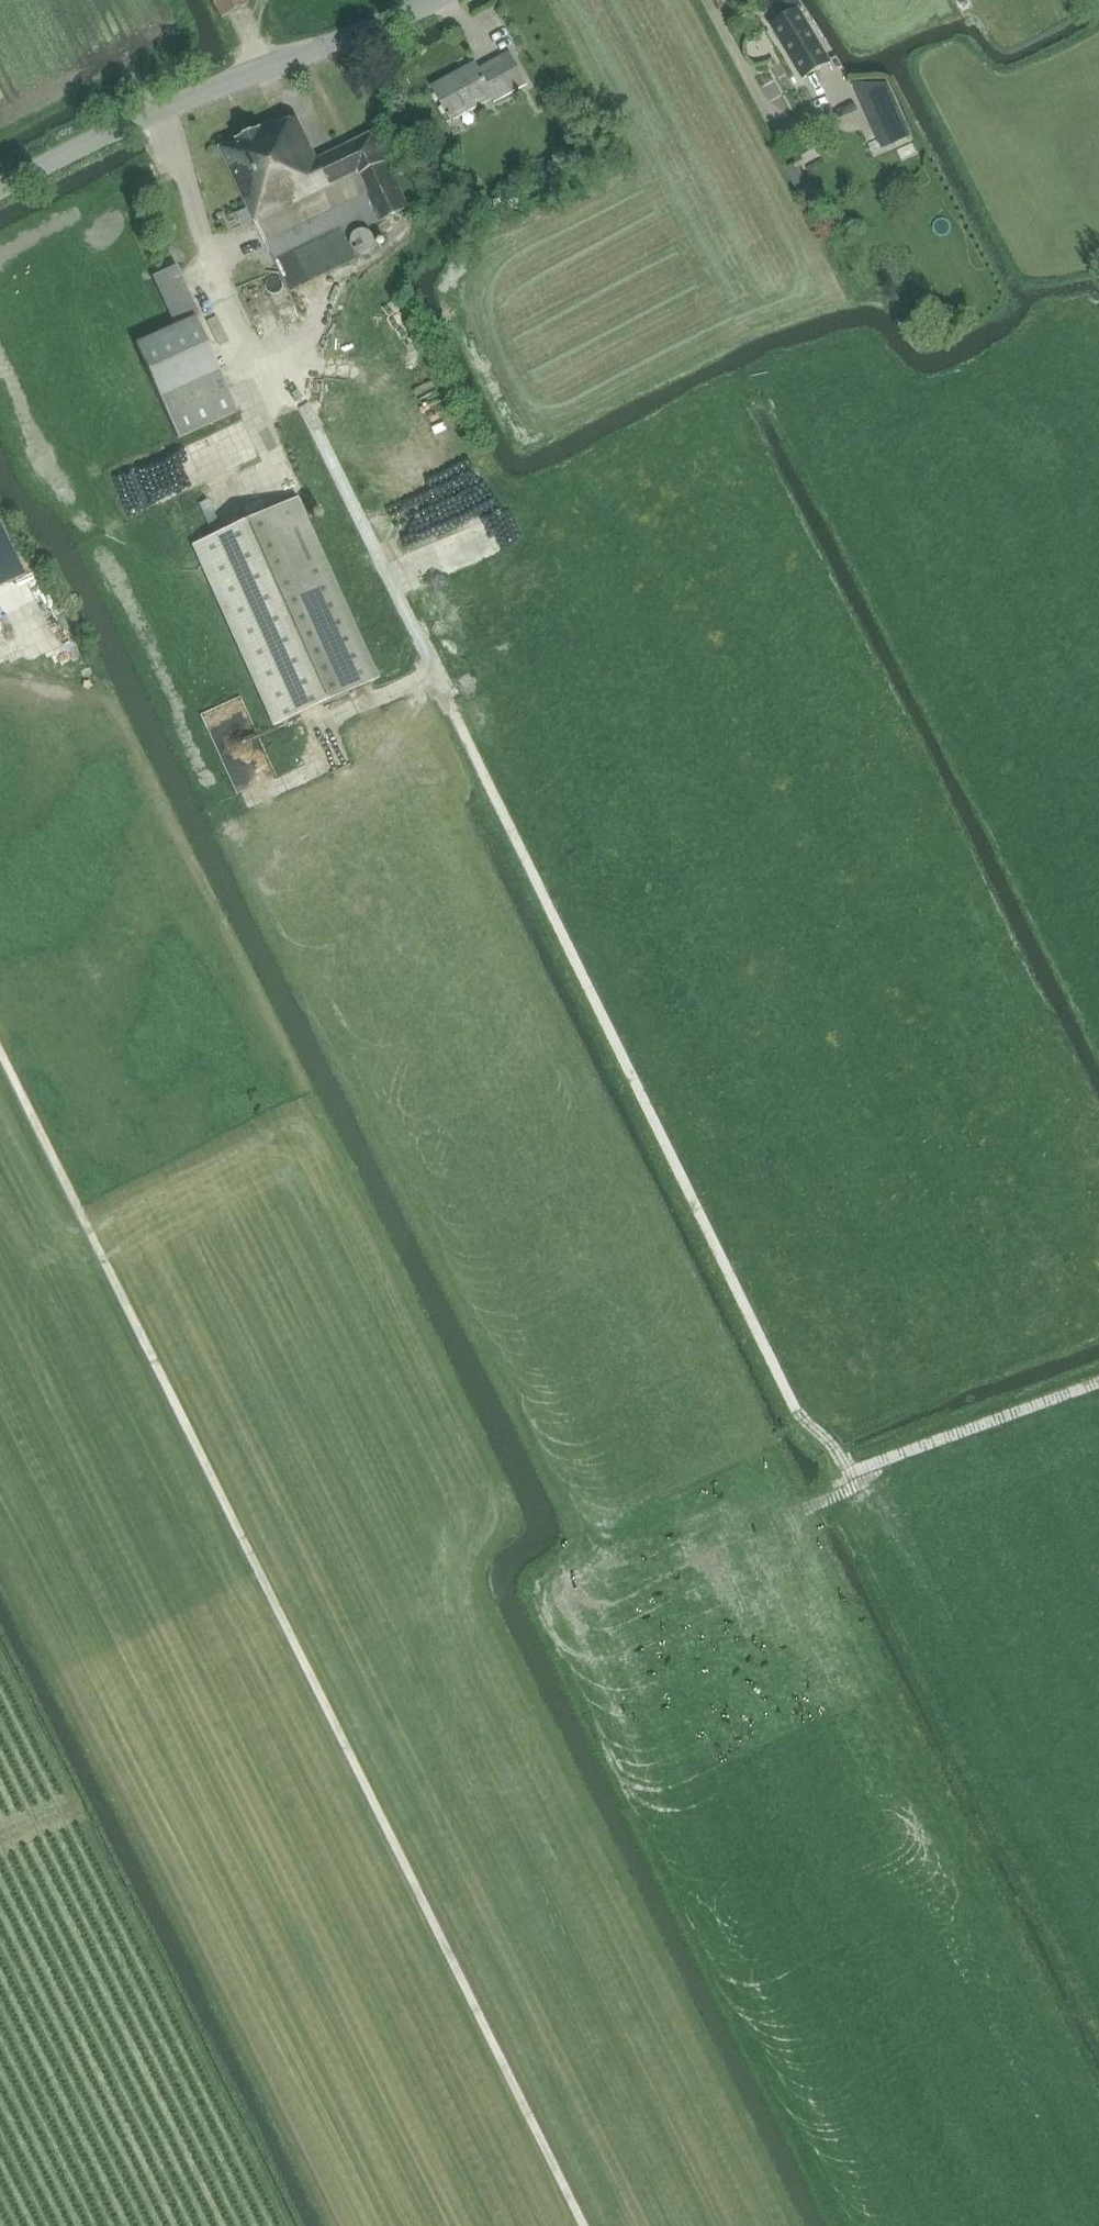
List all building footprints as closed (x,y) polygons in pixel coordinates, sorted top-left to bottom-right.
[(220,17),(248,3),(247,0),(211,0),(220,17)] [(798,10),(771,26),(802,79),(829,63),(798,10)] [(494,102),(526,85),(509,53),(478,70),(475,64),(433,87),(451,121),(455,119),(454,117),(491,97),(494,102)] [(910,134),(887,85),(855,84),(877,134),(893,127),(898,139),(910,134)] [(277,120),(221,146),(273,257),(273,256),(339,225),(345,237),(379,220),(380,220),(408,207),(374,133),(317,160),(297,118),(280,126),(277,120)] [(195,318),(172,267),(153,276),(113,294),(136,344),(195,318)] [(237,412),(195,318),(136,344),(178,438),(237,412)] [(275,355),(295,328),(289,324),(269,351),(275,355)] [(120,503),(232,466),(227,451),(223,453),(218,438),(111,474),(120,503)] [(303,520),(306,518),(298,498),(197,544),(278,726),(375,682),(303,520)] [(522,507),(420,543),(421,547),(397,556),(406,580),(532,535),(522,507)] [(25,576),(0,526),(0,588),(25,576)]
